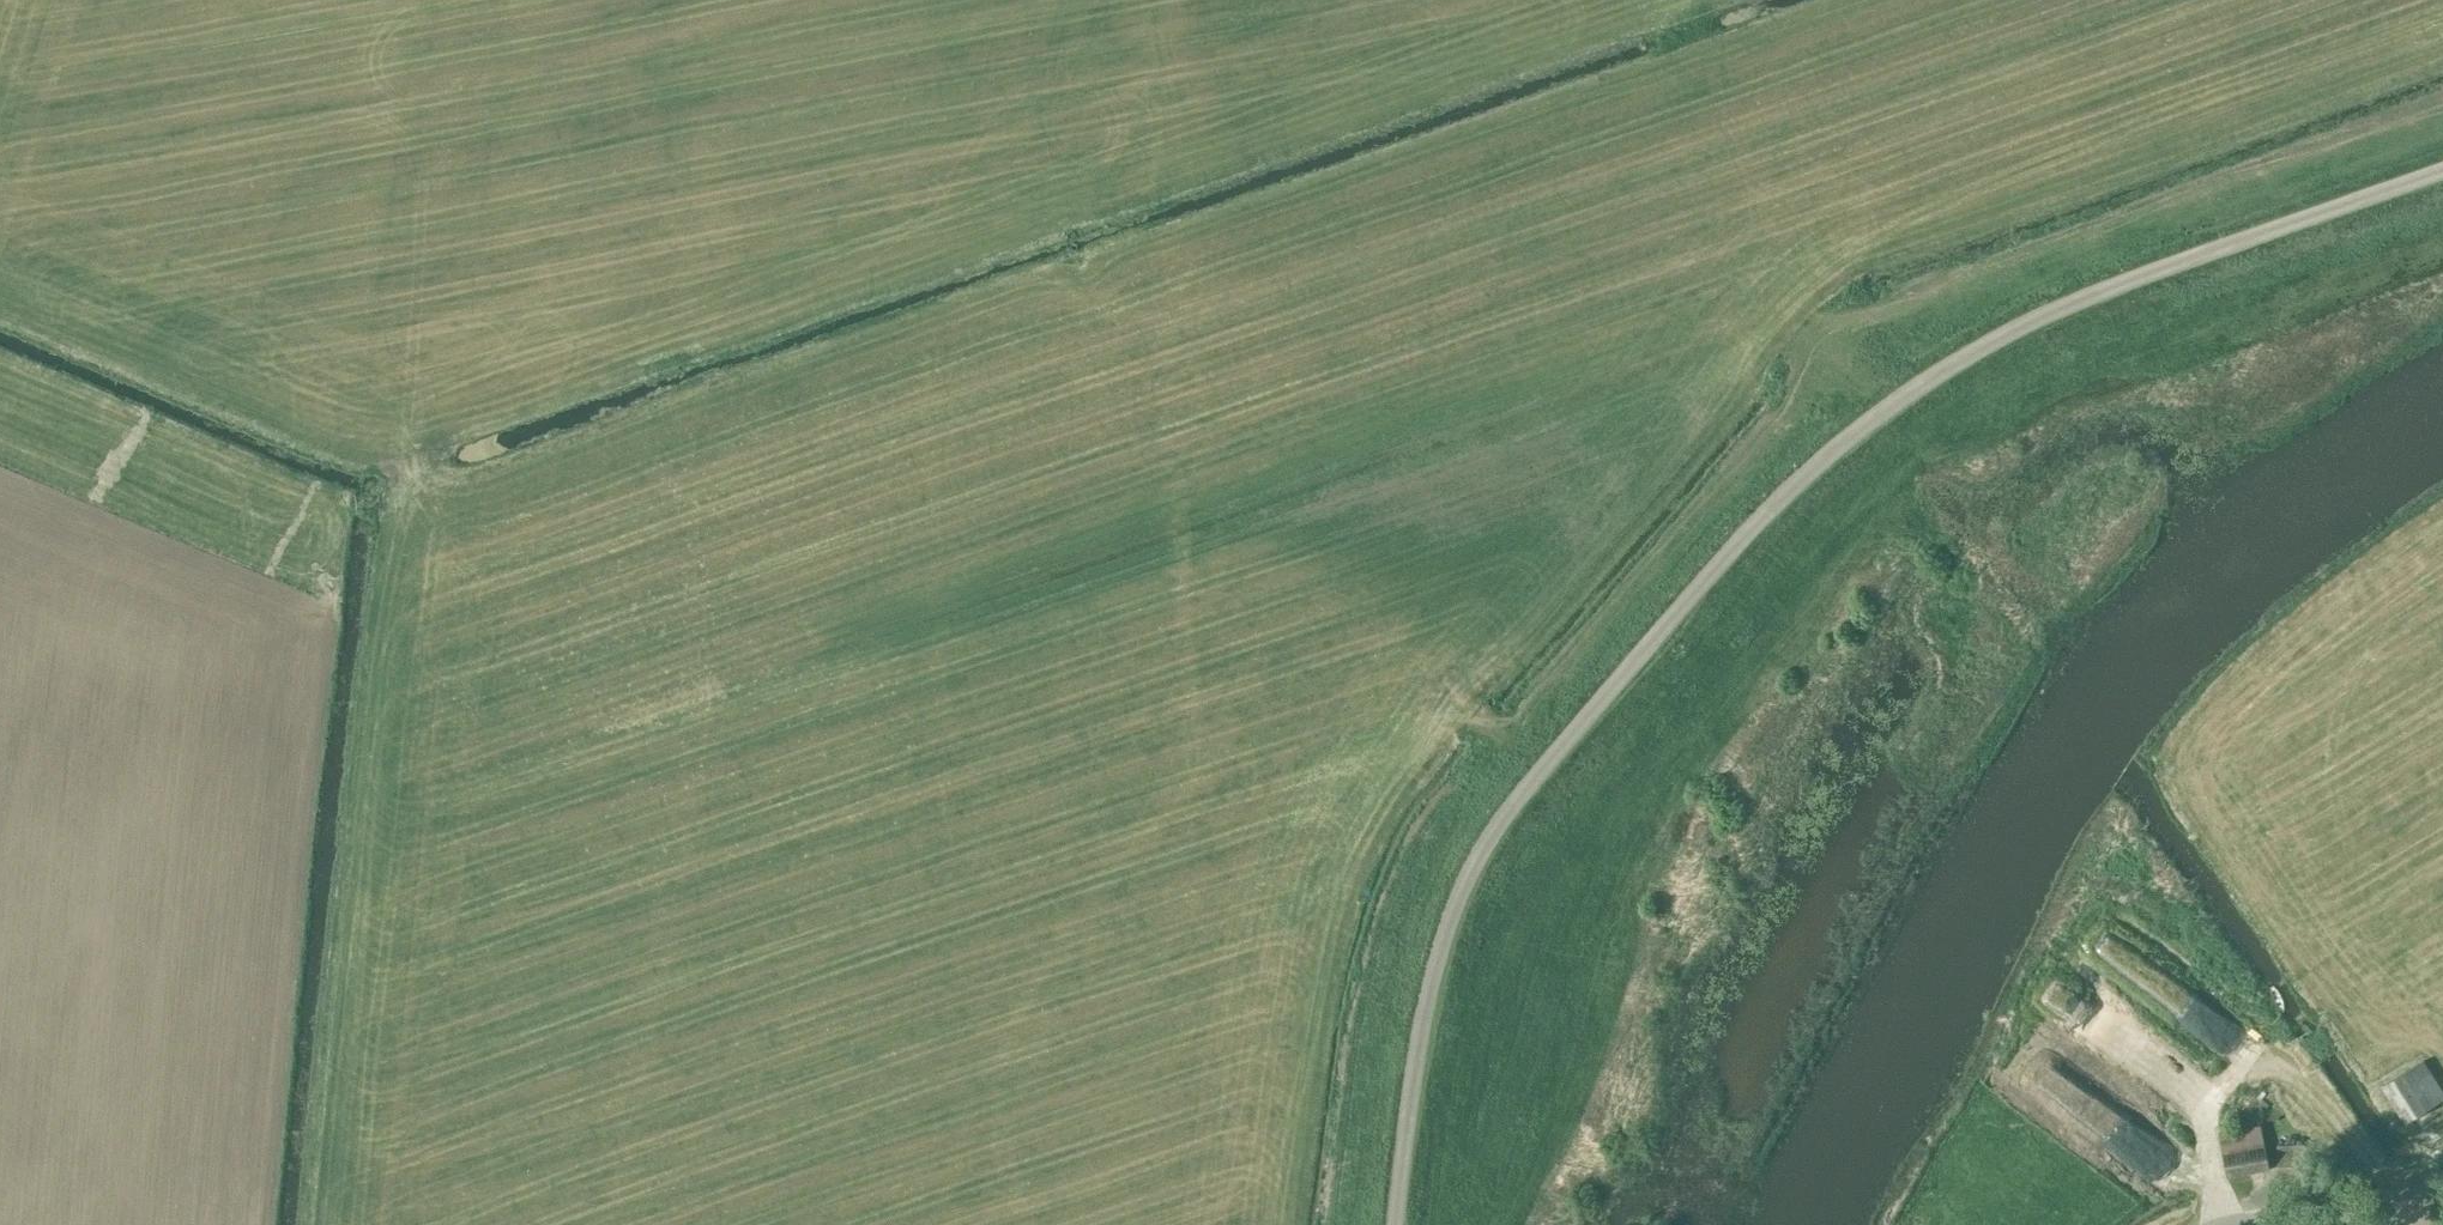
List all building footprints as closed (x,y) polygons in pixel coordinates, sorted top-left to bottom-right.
[(2395,1078),(2383,1086),(2406,1122),(2442,1099),(2442,1091),(2423,1060),(2395,1078)] [(2220,1132),(2223,1154),(2222,1154),(2227,1177),(2270,1168),(2265,1146),(2260,1124),(2220,1132)] [(2279,1167),(2306,1165),(2305,1143),(2278,1145),(2279,1167)]
